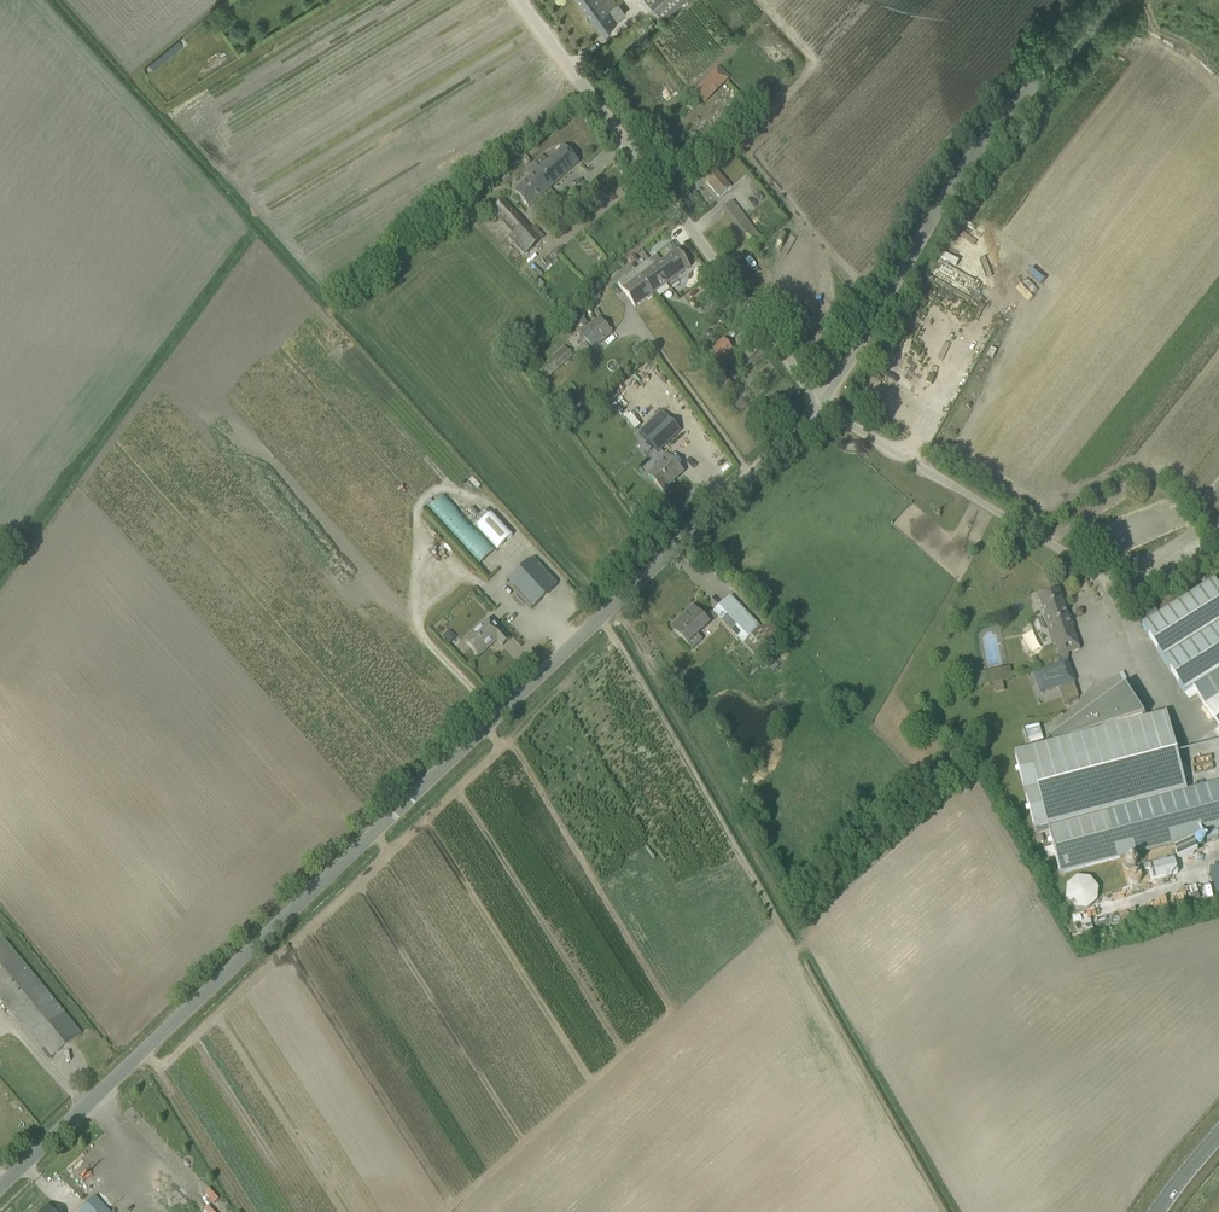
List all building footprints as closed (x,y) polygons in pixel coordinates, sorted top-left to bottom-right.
[(601,33),(611,26),(625,16),(614,0),(577,0),(601,33)] [(665,20),(685,0),(646,0),(665,20)] [(723,83),(712,74),(693,93),(705,103),(723,83)] [(527,169),(533,175),(515,192),(530,208),(579,162),(564,146),(539,169),(534,163),(527,169)] [(706,178),(708,181),(706,182),(719,197),(730,188),(718,173),(712,177),(710,175),(706,178)] [(509,239),(525,256),(544,238),(534,227),(530,230),(503,201),(492,212),(513,234),(509,239)] [(722,209),(752,248),(762,240),(732,201),(722,209)] [(618,283),(635,307),(690,268),(677,249),(660,261),(656,256),(618,283)] [(632,256),(628,259),(632,264),(636,261),(632,256)] [(612,333),(599,318),(580,334),(593,349),(612,333)] [(732,351),(723,340),(707,352),(716,364),(732,351)] [(541,369),(549,379),(573,357),(564,347),(541,369)] [(714,377),(726,392),(732,388),(720,373),(714,377)] [(565,389),(570,395),(576,390),(571,384),(565,389)] [(567,400),(557,409),(572,425),(576,421),(575,420),(581,415),(567,400)] [(652,433),(645,439),(657,452),(680,431),(662,411),(655,418),(646,426),(652,433)] [(648,476),(663,491),(683,472),(668,457),(648,476)] [(1115,475),(1131,469),(1129,462),(1112,468),(1115,475)] [(443,495),(429,508),(481,563),(494,551),(443,495)] [(484,505),(471,517),(511,560),(524,548),(484,505)] [(508,579),(526,598),(534,607),(556,587),(531,559),(508,579)] [(1184,695),(1218,673),(1218,588),(1215,581),(1142,627),(1184,695)] [(1049,593),(1038,597),(1045,615),(1043,616),(1053,645),(1055,645),(1059,657),(1058,666),(1042,672),(1049,691),(1073,682),(1066,663),(1068,654),(1080,650),(1059,590),(1058,590),(1057,588),(1048,591),(1049,593)] [(714,613),(744,644),(760,629),(730,598),(714,613)] [(692,607),(671,627),(679,636),(687,645),(693,651),(702,642),(696,636),(709,624),(701,616),(692,607)] [(503,646),(510,640),(495,622),(492,625),(488,621),(468,639),(473,645),(470,648),(479,657),(488,649),(487,647),(496,639),(503,646)] [(449,633),(443,638),(448,643),(454,637),(449,633)] [(1008,669),(991,672),(993,683),(1011,679),(1008,669)] [(1035,831),(1047,827),(1053,848),(1055,854),(1060,874),(1218,833),(1218,782),(1184,791),(1165,714),(1141,720),(1141,717),(1144,716),(1126,687),(1058,731),(1062,738),(1072,735),(1073,738),(1014,753),(1035,831)] [(1218,727),(1218,695),(1204,705),(1218,727)] [(1041,724),(1026,727),(1029,746),(1044,743),(1041,724)] [(1174,848),(1177,858),(1196,854),(1193,844),(1174,848)] [(1053,848),(1045,850),(1047,856),(1055,854),(1053,848)] [(1148,865),(1152,881),(1179,874),(1175,858),(1148,865)] [(1214,894),(1218,893),(1218,867),(1208,869),(1214,894)] [(1065,898),(1074,908),(1087,910),(1097,901),(1099,888),(1090,878),(1077,877),(1067,885),(1065,898)] [(43,1051),(51,1061),(82,1034),(4,942),(0,946),(0,1001),(43,1051)] [(152,1172),(148,1176),(164,1194),(169,1190),(152,1172)] [(80,1211),(109,1211),(95,1196),(79,1211),(80,1211)]
